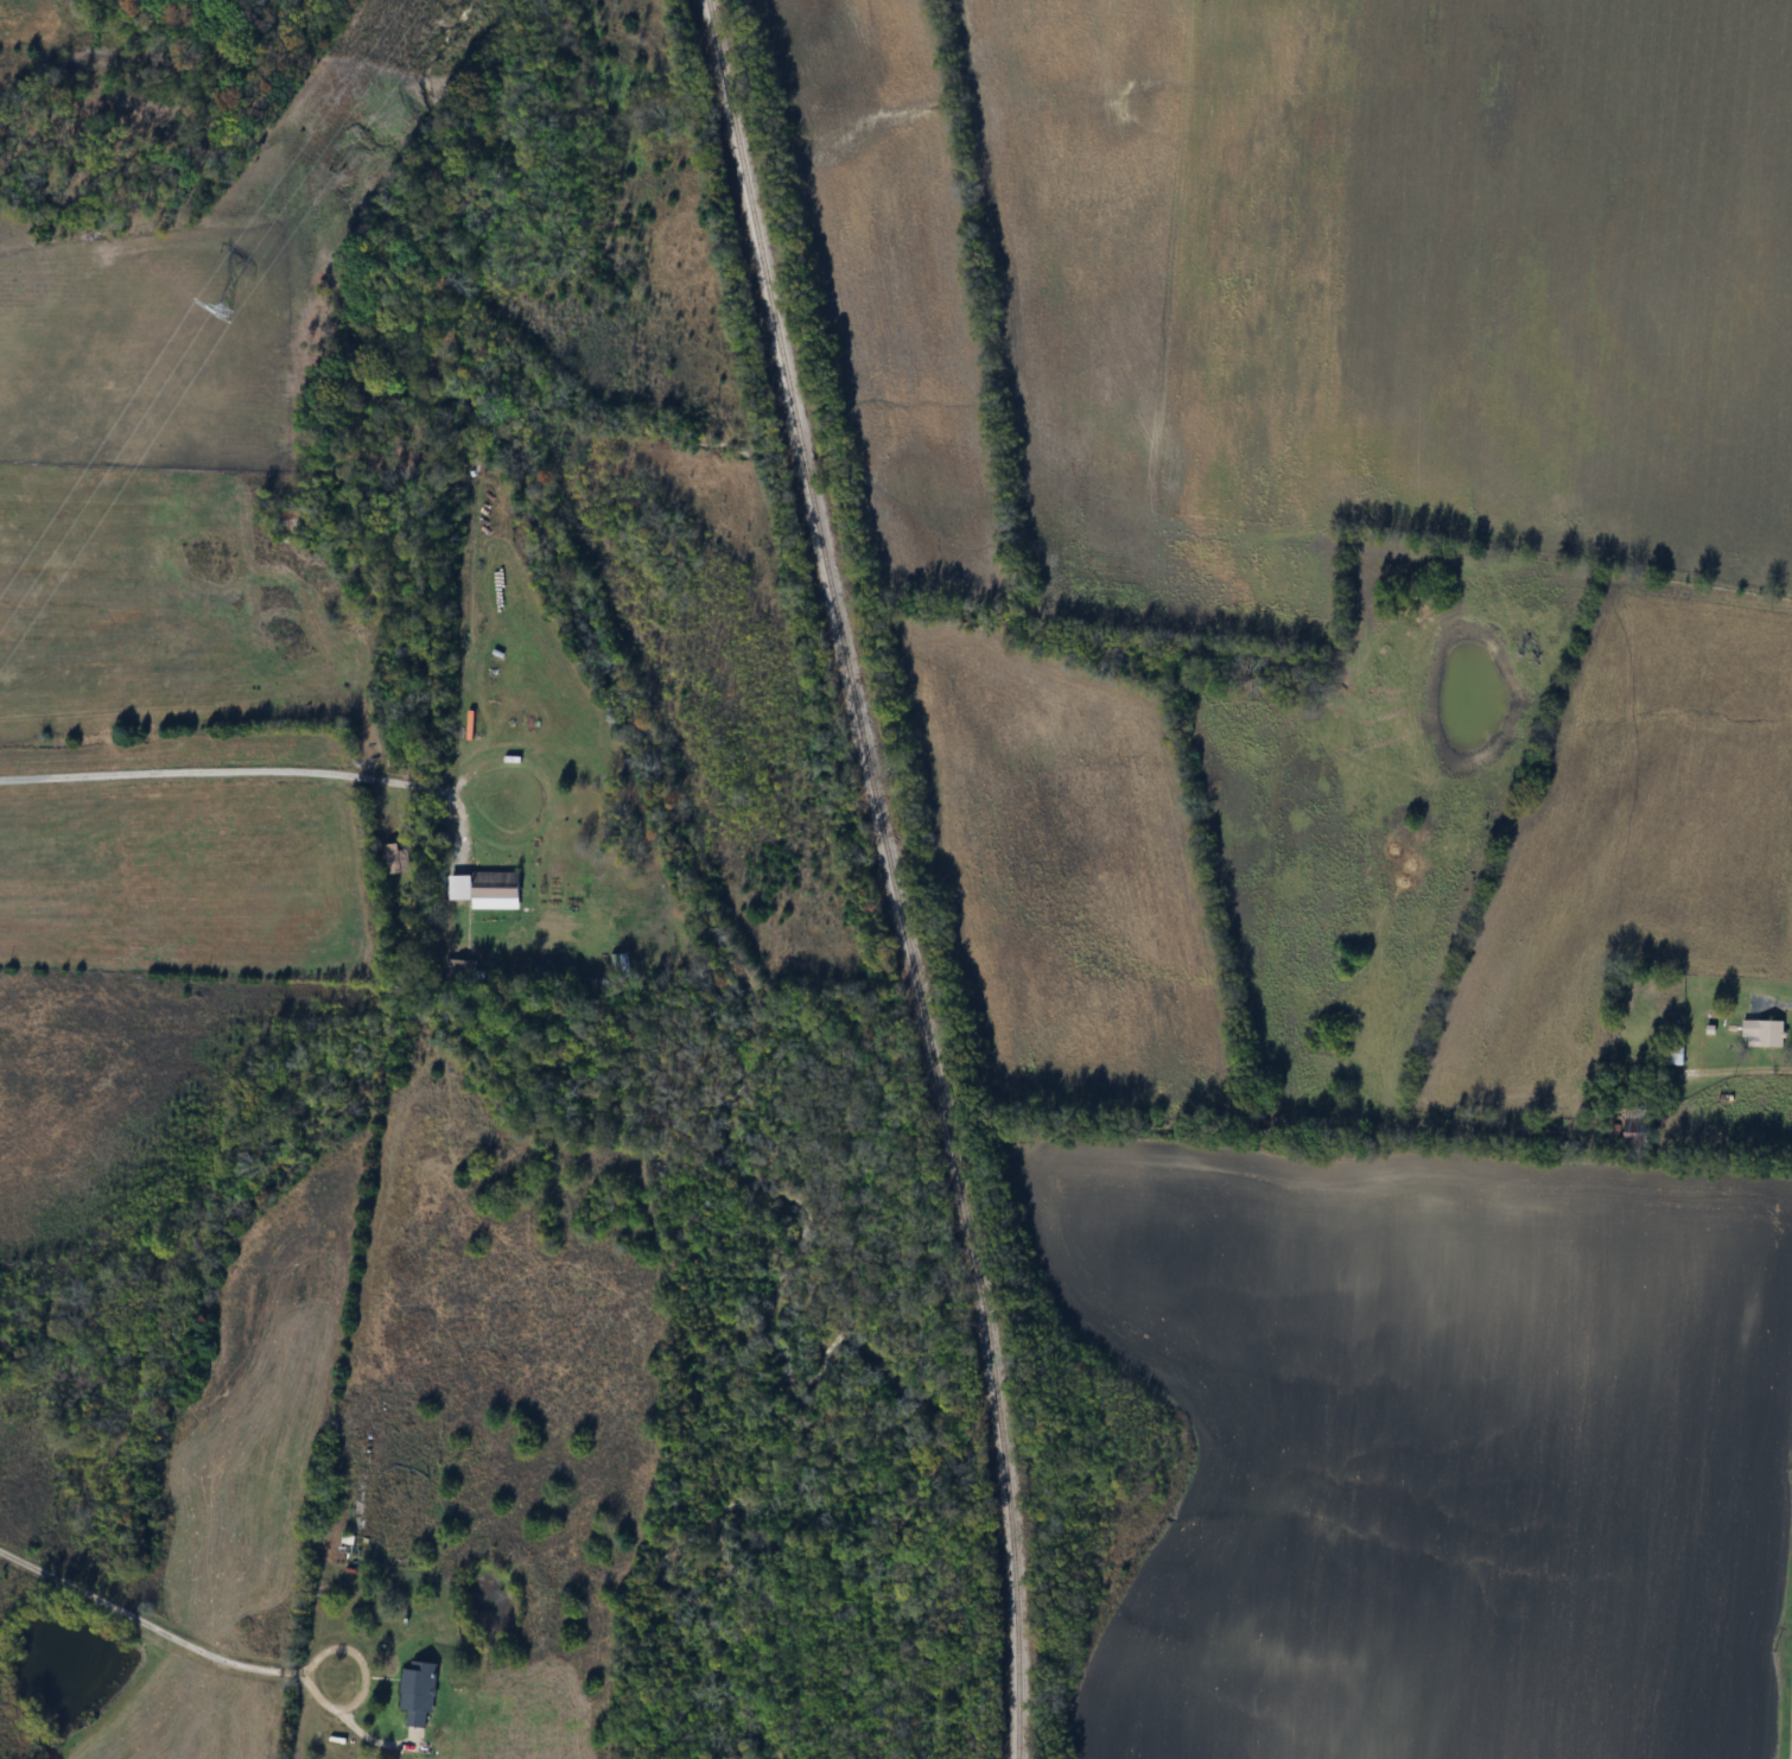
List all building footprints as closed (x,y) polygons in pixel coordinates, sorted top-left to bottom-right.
[(522,872),(474,872),(474,899),(522,899),(522,872)] [(607,954),(607,973),(625,973),(625,954),(607,954)] [(475,960),(445,960),(445,981),(475,981),(475,960)] [(1784,1047),(1784,1019),(1743,1019),(1743,1047),(1784,1047)] [(1683,1064),(1683,1043),(1663,1043),(1663,1064),(1683,1064)] [(1654,1138),(1652,1118),(1637,1120),(1636,1106),(1623,1108),(1628,1141),(1654,1138)] [(354,1535),(341,1535),(341,1553),(354,1553),(354,1535)] [(410,1711),(408,1725),(433,1728),(440,1663),(408,1660),(402,1710),(410,1711)]
